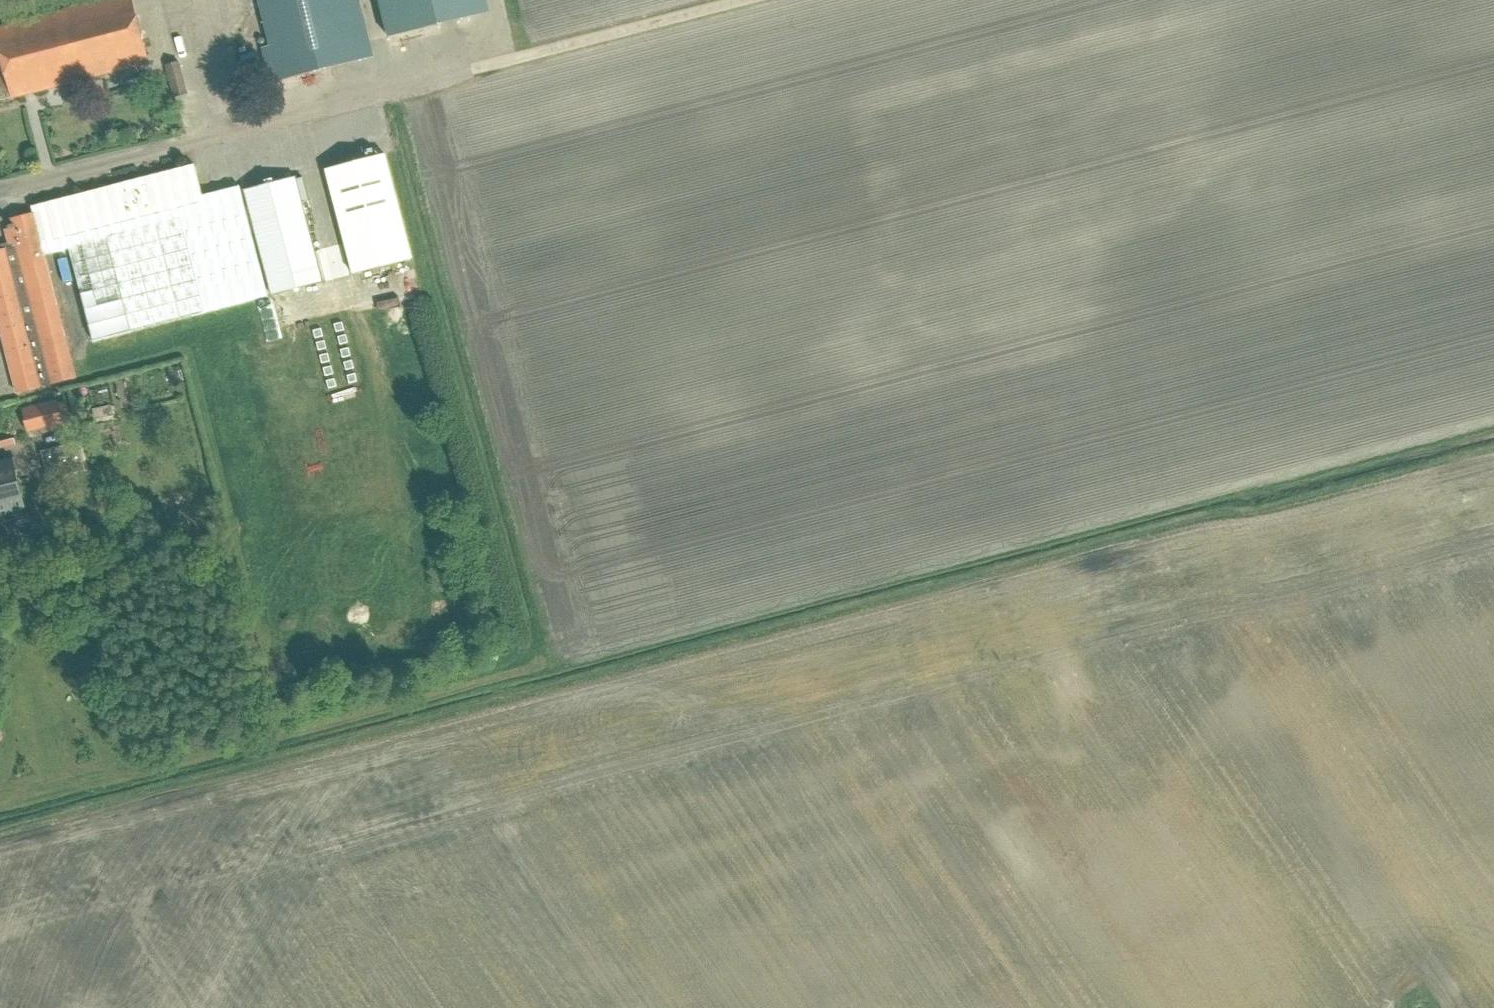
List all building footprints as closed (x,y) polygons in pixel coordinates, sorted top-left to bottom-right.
[(11,97),(12,100),(149,65),(133,0),(105,0),(0,27),(0,54),(4,71),(0,72),(0,100),(11,97)] [(262,48),(271,83),(372,57),(358,0),(258,0),(270,46),(262,48)] [(462,0),(380,0),(389,37),(467,18),(462,0)] [(354,274),(412,259),(385,154),(326,169),(354,274)] [(75,375),(45,255),(70,249),(93,341),(267,297),(239,187),(202,197),(194,166),(32,207),(34,214),(12,220),(13,226),(11,226),(12,230),(7,231),(11,248),(0,251),(0,324),(17,390),(75,375)] [(296,176),(245,190),(272,295),(323,282),(303,203),(309,201),(303,178),(297,179),(296,176)] [(63,394),(29,403),(34,422),(68,413),(63,394)] [(78,442),(67,445),(41,451),(46,471),(59,468),(60,475),(85,469),(78,442)] [(0,462),(0,521),(26,514),(23,501),(12,459),(0,462)]
